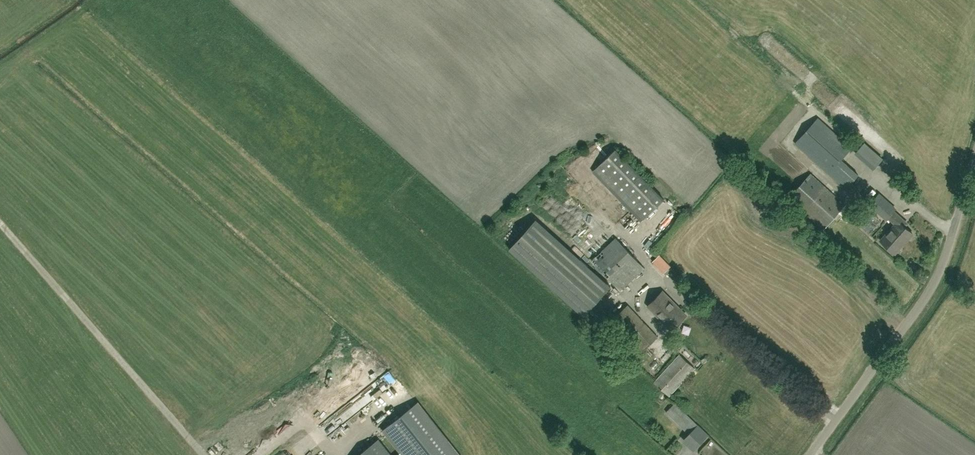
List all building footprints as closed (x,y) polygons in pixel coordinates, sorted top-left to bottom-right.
[(796,143),(817,162),(846,189),(859,175),(842,159),(852,148),(819,118),(796,143)] [(845,205),(812,174),(767,133),(754,147),(798,188),(789,197),(823,228),(845,205)] [(880,136),(874,145),(888,154),(894,145),(880,136)] [(855,154),(865,162),(874,170),(884,159),(865,143),(855,154)] [(664,199),(628,162),(616,149),(593,171),(642,221),(664,199)] [(579,187),(575,189),(579,198),(583,196),(579,187)] [(887,219),(889,218),(895,211),(897,209),(880,194),(870,204),(887,219)] [(589,211),(595,201),(592,199),(586,209),(589,211)] [(906,221),(895,211),(889,218),(896,224),(881,241),(896,254),(914,234),(906,226),(908,223),(906,221)] [(591,228),(574,212),(568,218),(597,245),(608,233),(603,228),(599,232),(593,226),(591,228)] [(510,247),(584,315),(611,286),(537,218),(510,247)] [(645,268),(617,238),(593,260),(621,290),(645,268)] [(653,261),(664,273),(672,266),(660,254),(653,261)] [(671,330),(686,315),(663,291),(648,306),(671,330)] [(642,352),(658,337),(628,305),(612,320),(642,352)] [(664,336),(668,333),(661,326),(657,329),(664,336)] [(670,396),(695,367),(680,354),(655,382),(670,396)] [(405,385),(401,388),(407,396),(411,393),(405,385)] [(372,401),(378,398),(373,390),(367,393),(372,401)] [(353,417),(371,402),(364,393),(345,408),(353,417)] [(399,454),(459,454),(418,403),(384,430),(402,452),(399,454)] [(694,451),(710,435),(676,403),(667,412),(689,434),(683,440),(694,451)] [(377,441),(360,454),(389,454),(377,441)]
